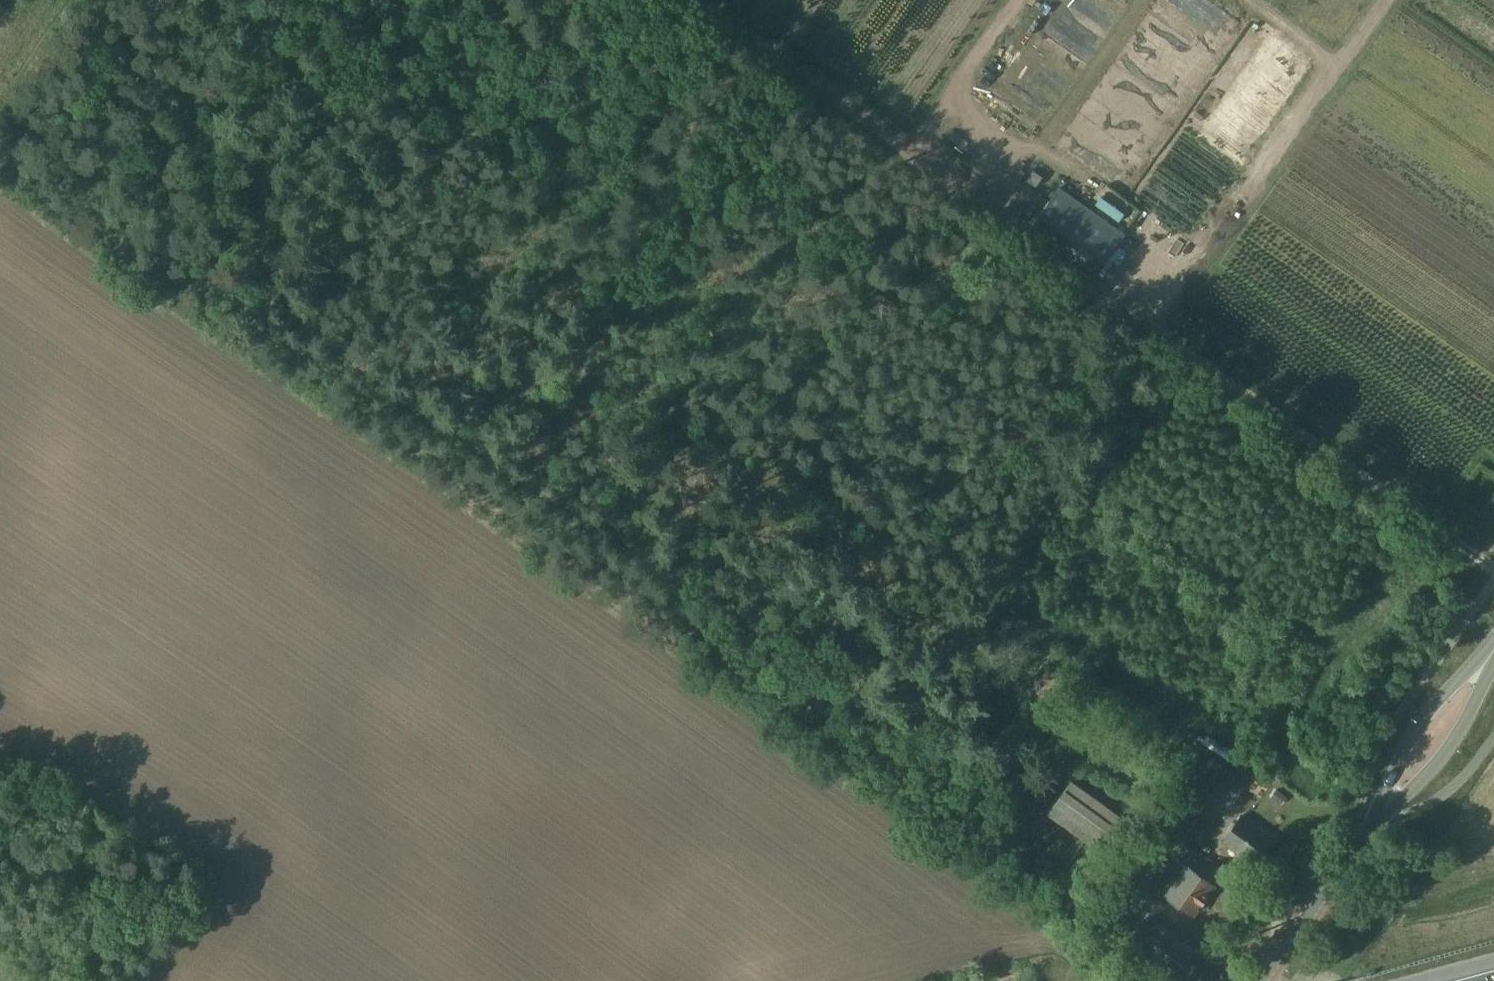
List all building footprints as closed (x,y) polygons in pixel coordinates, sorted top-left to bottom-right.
[(1097,276),(1126,235),(1059,187),(1030,229),(1097,276)] [(1239,794),(1254,773),(1255,771),(1239,760),(1238,760),(1223,783),(1239,794)] [(1049,813),(1093,845),(1116,812),(1071,780),(1049,813)] [(1222,843),(1254,866),(1274,837),(1240,814),(1222,843)] [(1173,858),(1153,885),(1165,893),(1164,895),(1192,915),(1215,884),(1186,864),(1185,866),(1173,858)] [(1195,948),(1193,947),(1155,921),(1133,952),(1172,980),(1195,948)]
